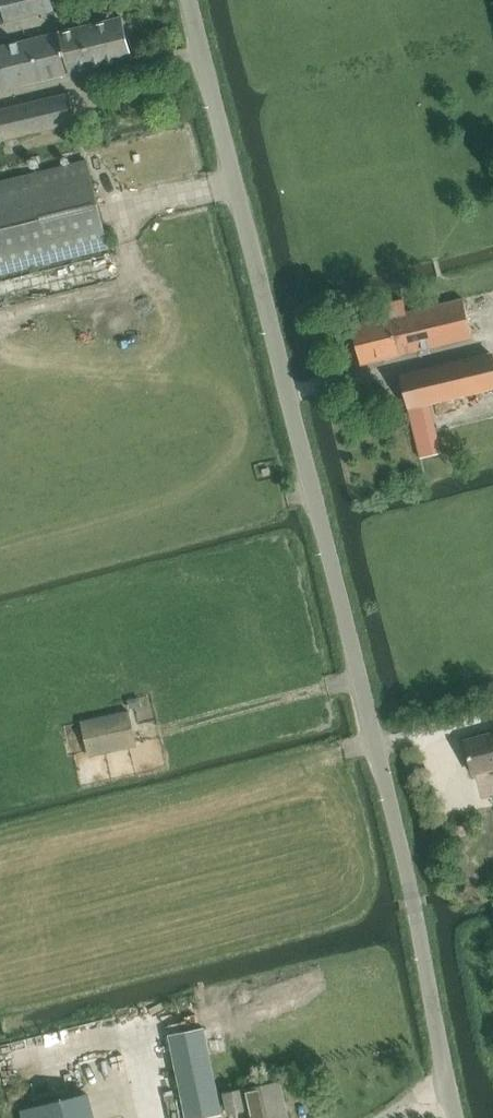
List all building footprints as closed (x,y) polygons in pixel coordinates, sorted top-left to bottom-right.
[(55,11),(52,0),(0,0),(0,24),(55,11)] [(132,59),(122,18),(0,48),(0,92),(132,59)] [(5,141),(7,149),(23,145),(21,137),(78,123),(71,94),(0,111),(0,135),(2,142),(5,141)] [(31,175),(0,183),(0,275),(109,249),(88,161),(31,175)] [(353,327),(362,365),(386,359),(389,361),(394,359),(396,357),(473,339),(464,300),(405,314),(402,301),(382,306),(385,319),(353,327)] [(402,377),(422,459),(442,454),(429,403),(492,388),(492,355),(402,377)] [(129,710),(142,707),(140,698),(127,701),(129,710)] [(113,715),(86,721),(92,752),(137,742),(130,711),(113,715)] [(466,741),(475,775),(492,770),(492,734),(466,741)] [(169,1035),(186,1117),(208,1117),(222,1115),(217,1087),(205,1028),(170,1035),(169,1035)] [(232,1112),(250,1108),(252,1117),(287,1117),(279,1083),(246,1090),(246,1088),(228,1092),(232,1112)] [(24,1109),(26,1117),(93,1117),(86,1094),(24,1109)] [(179,1099),(167,1101),(170,1117),(182,1117),(179,1099)]
